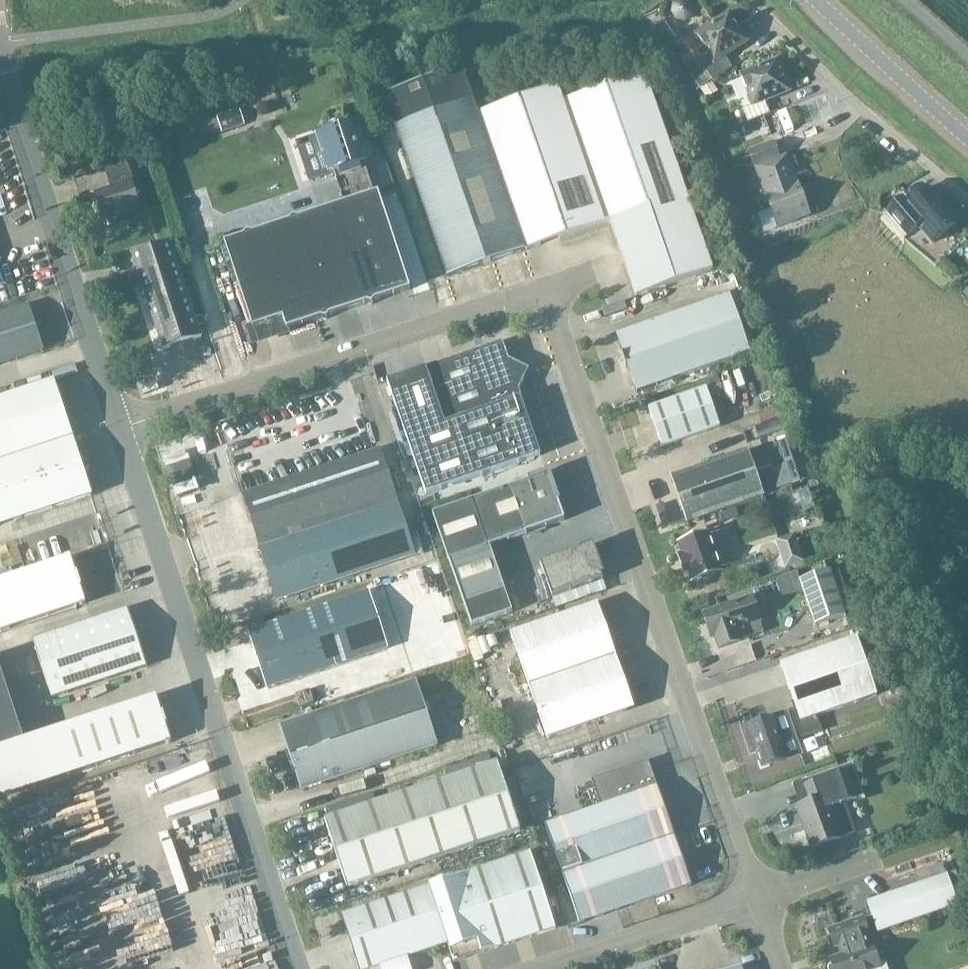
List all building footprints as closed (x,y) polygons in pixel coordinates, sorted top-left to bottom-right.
[(724,55),(747,41),(729,13),(696,34),(714,62),(704,68),(712,80),(732,67),(724,55)] [(764,101),(789,91),(777,60),(741,74),(753,105),(742,109),(747,122),(769,114),(764,101)] [(691,62),(688,74),(690,74),(699,90),(712,82),(704,71),(704,68),(704,66),(691,62)] [(395,124),(406,155),(487,127),(481,111),(477,112),(472,97),(473,97),(463,67),(374,98),(380,114),(395,124)] [(568,99),(610,221),(636,296),(712,270),(644,72),(568,99)] [(529,249),(610,221),(568,99),(563,100),(558,84),(481,111),(487,127),(529,249)] [(239,110),(216,118),(221,133),(243,125),(239,110)] [(343,203),(374,193),(364,164),(368,162),(366,158),(370,157),(366,143),(362,145),(355,125),(317,137),(318,139),(311,140),(309,144),(314,158),(321,161),(325,172),(329,171),(330,174),(333,173),(343,203)] [(406,155),(434,235),(473,221),(487,263),(529,249),(487,127),(406,155)] [(749,151),(755,168),(777,227),(809,215),(802,195),(799,196),(784,157),(787,156),(787,155),(779,158),(773,142),(749,151)] [(111,189),(95,194),(104,220),(140,208),(132,183),(134,182),(127,162),(104,169),(111,189)] [(902,198),(885,212),(906,236),(918,226),(932,243),(956,222),(926,187),(907,204),(902,198)] [(378,192),(374,193),(343,203),(331,208),(364,306),(368,304),(373,306),(377,302),(410,290),(378,192)] [(286,222),(306,283),(318,321),(321,320),(327,321),(330,317),(364,306),(331,208),(297,219),(292,217),(290,221),(286,222)] [(448,277),(487,263),(473,221),(434,235),(448,277)] [(306,283),(286,222),(252,234),(247,232),(244,236),(224,243),(244,303),(306,283)] [(147,301),(185,289),(170,243),(133,255),(147,301)] [(725,261),(711,265),(715,279),(729,275),(725,261)] [(287,331),(318,321),(306,283),(244,303),(253,330),(283,320),(287,331)] [(185,289),(147,301),(163,350),(201,338),(185,289)] [(730,296),(616,336),(636,393),(750,353),(730,296)] [(43,351),(28,305),(0,314),(0,365),(43,351)] [(502,343),(426,369),(388,382),(427,495),(541,456),(521,399),(519,389),(529,371),(508,360),(502,343)] [(719,370),(705,376),(711,389),(725,383),(719,370)] [(321,386),(329,412),(376,399),(369,373),(321,386)] [(72,437),(53,380),(0,398),(0,462),(72,437)] [(648,408),(649,409),(662,446),(719,426),(706,388),(648,408)] [(756,420),(776,414),(774,406),(754,412),(756,420)] [(72,437),(0,462),(0,525),(91,494),(72,437)] [(379,448),(243,494),(278,600),(414,555),(379,448)] [(748,450),(679,474),(695,520),(764,496),(748,450)] [(511,486),(528,532),(564,519),(548,473),(511,486)] [(528,532),(511,486),(432,514),(472,627),(512,612),(489,546),(528,532)] [(708,532),(678,543),(683,557),(679,558),(682,567),(686,566),(691,580),(721,570),(708,532)] [(795,537),(777,543),(786,569),(804,563),(795,537)] [(591,546),(539,564),(551,598),(603,579),(591,546)] [(0,581),(0,632),(86,603),(71,558),(0,581)] [(799,579),(810,611),(815,624),(846,614),(830,568),(799,579)] [(268,688),(388,649),(370,592),(250,631),(268,688)] [(751,596),(702,613),(711,637),(716,635),(721,647),(741,640),(740,638),(744,637),(744,638),(763,631),(760,624),(758,620),(760,620),(751,596)] [(529,685),(616,655),(598,603),(511,633),(529,685)] [(128,609),(33,641),(52,697),(147,666),(128,609)] [(801,720),(816,715),(877,694),(857,636),(781,663),(797,710),(801,720)] [(631,700),(616,655),(529,685),(547,738),(626,710),(631,700)] [(302,790),(437,745),(415,681),(280,726),(302,790)] [(7,688),(0,691),(0,726),(18,720),(7,688)] [(299,706),(314,702),(309,689),(295,694),(299,706)] [(61,728),(76,774),(172,742),(156,697),(61,728)] [(451,718),(459,740),(489,730),(481,707),(451,718)] [(797,710),(748,726),(753,741),(750,743),(756,749),(762,766),(801,753),(791,724),(801,720),(797,710)] [(38,786),(23,740),(24,740),(18,720),(0,726),(0,797),(1,799),(38,786)] [(61,728),(24,740),(23,740),(38,786),(76,774),(61,728)] [(601,806),(546,825),(563,874),(600,861),(674,835),(648,761),(592,781),(601,806)] [(497,763),(402,795),(324,821),(346,888),(519,830),(497,763)] [(811,801),(798,806),(813,847),(854,833),(845,805),(834,808),(834,806),(864,795),(853,763),(803,780),(811,801)] [(767,783),(769,791),(787,786),(785,778),(767,783)] [(674,835),(600,861),(617,910),(691,884),(674,835)] [(531,854),(480,870),(505,946),(557,930),(531,854)] [(600,861),(563,874),(580,923),(617,910),(600,861)] [(480,870),(430,886),(448,943),(455,962),(505,946),(480,870)] [(868,901),(872,914),(878,932),(958,904),(947,873),(868,901)] [(448,943),(430,886),(343,915),(360,968),(369,968),(448,943)] [(116,894),(108,902),(145,942),(154,934),(116,894)] [(835,947),(839,945),(842,955),(831,959),(834,968),(887,968),(886,964),(880,966),(863,918),(829,930),(835,947)] [(93,950),(47,960),(49,968),(98,968),(93,950)]
